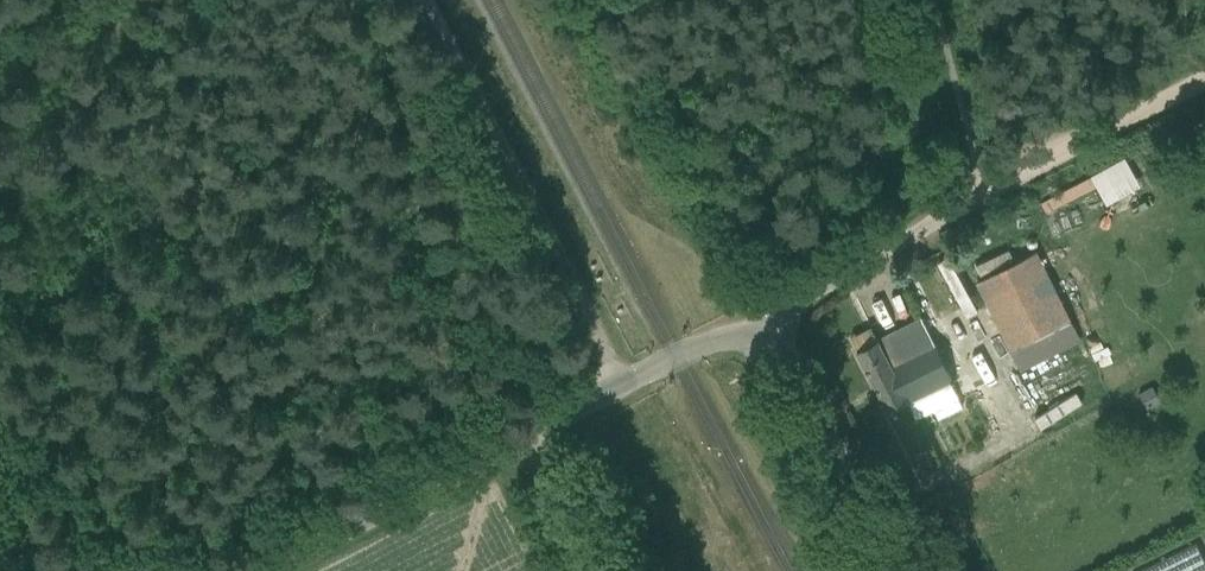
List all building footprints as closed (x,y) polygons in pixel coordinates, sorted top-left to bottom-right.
[(1124,155),(1089,174),(1105,203),(1141,184),(1124,155)] [(1095,187),(1090,177),(1041,202),(1046,212),(1095,187)] [(975,265),(980,276),(1014,259),(1009,249),(975,265)] [(976,282),(1021,369),(1080,338),(1036,251),(976,282)] [(921,319),(858,351),(889,411),(908,401),(918,420),(961,398),(951,379),(921,319)] [(1152,386),(1138,394),(1146,409),(1161,401),(1152,386)] [(942,552),(958,543),(950,528),(934,537),(942,552)] [(1204,570),(1204,561),(1196,543),(1140,570),(1203,570),(1204,570)]
